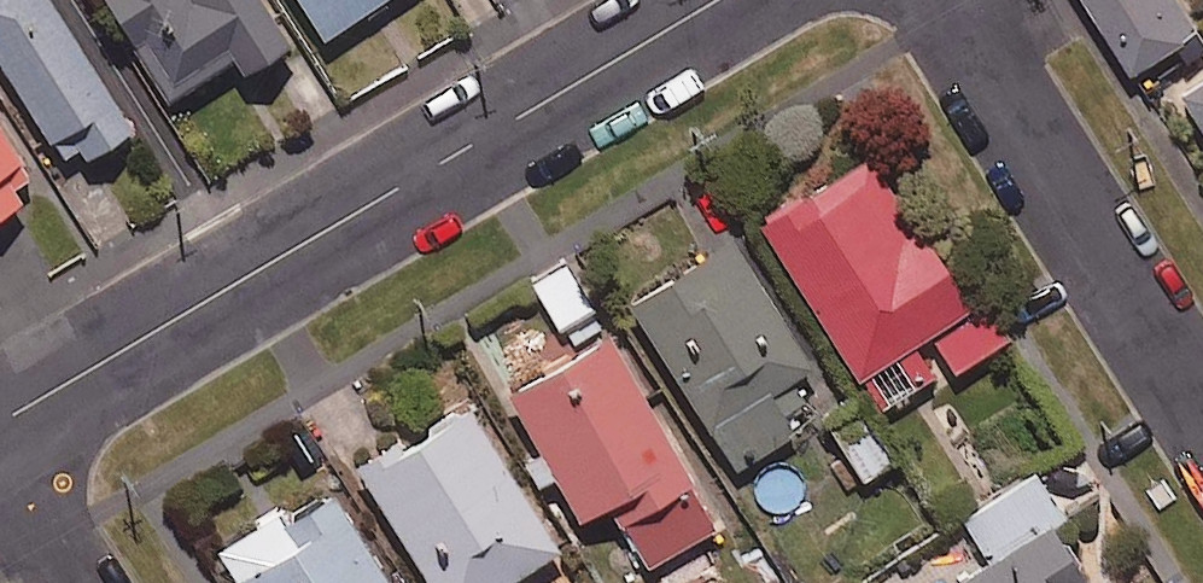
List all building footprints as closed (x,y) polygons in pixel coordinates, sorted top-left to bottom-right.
[(66,176),(131,135),(46,0),(0,0),(0,71),(66,176)] [(258,0),(99,0),(166,103),(231,61),(243,80),(290,49),(258,0)] [(323,42),(388,0),(296,0),(323,42)] [(1173,0),(1080,0),(1130,78),(1196,35),(1173,0)] [(1186,96),(1202,123),(1202,85),(1186,96)] [(0,134),(0,219),(38,195),(0,134)] [(968,309),(864,152),(755,225),(886,422),(939,387),(957,374),(1009,340),(982,300),(968,309)] [(812,371),(732,243),(628,308),(732,474),(835,409),(812,371)] [(596,318),(563,264),(532,283),(565,336),(596,318)] [(506,400),(538,456),(524,464),(539,491),(553,483),(578,526),(610,508),(653,582),(700,582),(715,575),(696,543),(718,530),(610,341),(506,400)] [(466,409),(360,476),(427,582),(513,582),(558,554),(466,409)] [(1035,475),(963,520),(992,566),(965,582),(1083,582),(1049,530),(1064,521),(1035,475)] [(330,495),(289,522),(283,513),(216,556),(234,582),(385,582),(330,495)]
